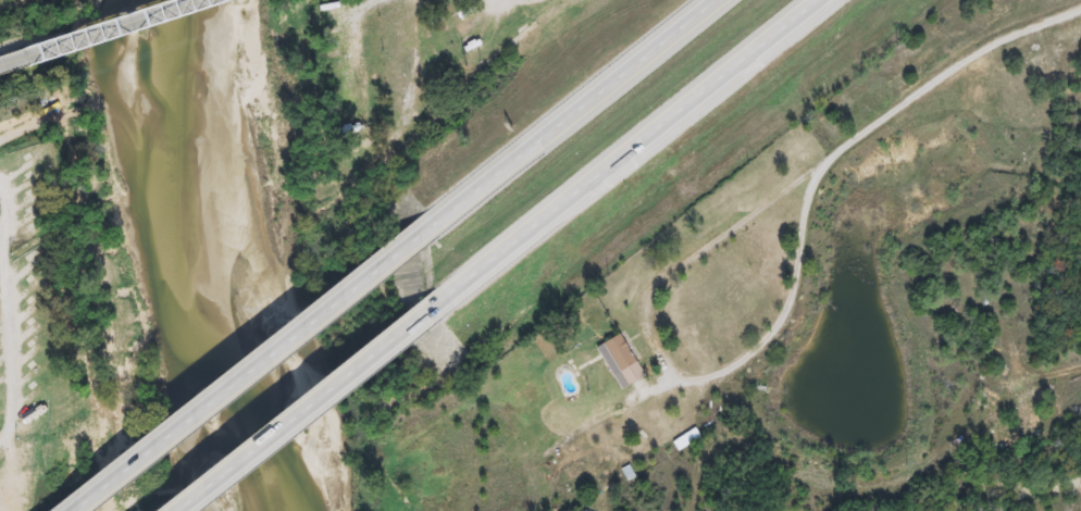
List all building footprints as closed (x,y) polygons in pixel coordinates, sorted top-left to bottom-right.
[(617,390),(591,349),(614,334),(639,375),(617,390)]
